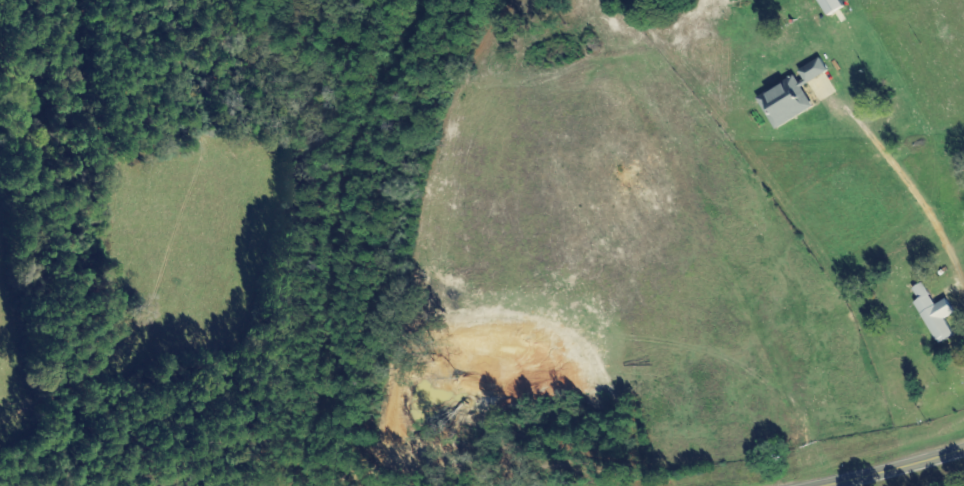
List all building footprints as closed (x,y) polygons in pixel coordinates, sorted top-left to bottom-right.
[(841,7),(838,0),(816,0),(824,16),(841,7)] [(755,95),(771,128),(815,106),(813,103),(827,96),(820,81),(828,77),(818,58),(794,70),(796,74),(755,95)] [(912,301),(935,345),(952,336),(942,318),(952,313),(939,287),(927,293),(920,281),(909,288),(915,300),(912,301)]
